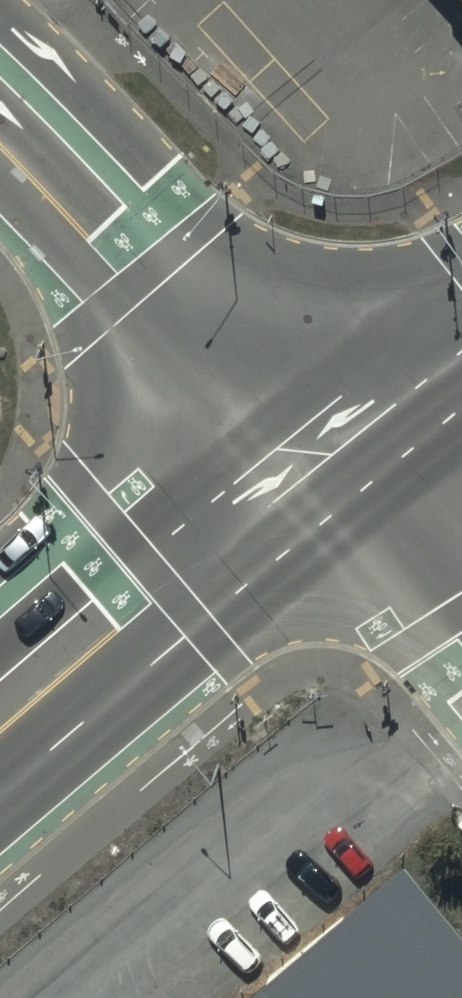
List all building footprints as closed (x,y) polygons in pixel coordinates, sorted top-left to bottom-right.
[(408,850),(234,997),(461,997),(461,914),(408,850)]
